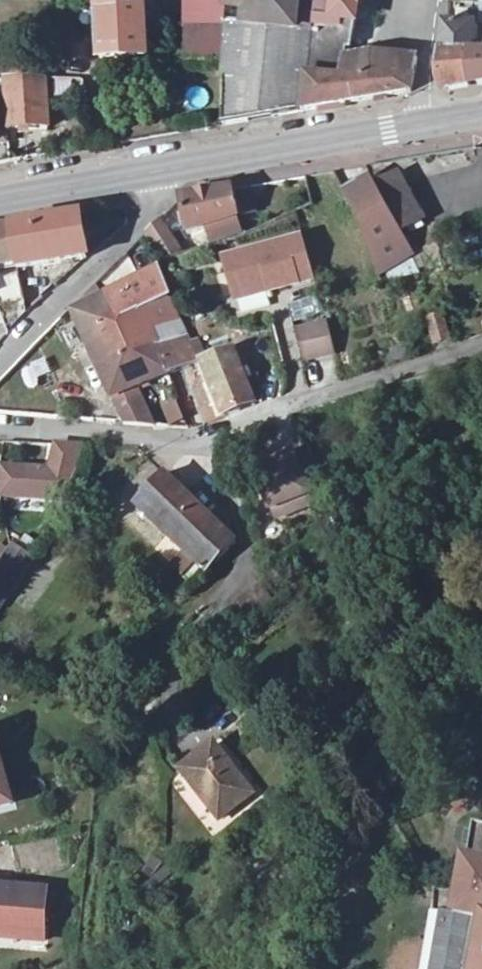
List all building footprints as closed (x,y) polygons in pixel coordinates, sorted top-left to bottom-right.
[(408,92),(413,58),(369,54),(343,58),(339,78),(304,77),(310,45),(290,41),(295,14),(315,18),(324,19),(353,23),(357,0),(211,0),(210,28),(182,28),(182,59),(222,60),(219,123),(245,118),(298,110),(351,101),(408,92)] [(157,58),(156,6),(112,7),(113,59),(157,58)] [(456,17),(454,45),(451,74),(455,86),(481,82),(481,21),(456,17)] [(51,76),(13,75),(14,125),(53,123),(51,76)] [(14,144),(13,95),(0,96),(0,145),(14,144)] [(406,172),(383,185),(407,229),(431,216),(406,172)] [(407,229),(378,177),(352,190),(368,222),(386,267),(420,252),(410,235),(407,229)] [(238,213),(234,188),(184,196),(188,222),(238,213)] [(17,228),(0,231),(0,266),(23,258),(25,269),(93,258),(87,216),(17,228)] [(184,251),(162,219),(148,233),(166,257),(184,251)] [(322,276),(309,235),(229,261),(240,296),(274,285),(276,291),(322,276)] [(114,296),(84,310),(105,358),(99,361),(102,367),(109,366),(135,422),(162,423),(147,388),(179,375),(208,361),(189,317),(168,269),(114,296)] [(274,285),(240,296),(242,302),(276,291),(274,285)] [(29,289),(33,311),(49,297),(43,286),(29,289)] [(455,342),(447,316),(430,322),(439,346),(455,342)] [(337,322),(300,331),(306,363),(342,354),(339,331),(337,322)] [(264,403),(242,351),(210,362),(226,400),(212,406),(218,421),(264,403)] [(168,425),(183,420),(177,401),(162,406),(168,425)] [(82,476),(82,445),(57,444),(55,469),(11,465),(9,475),(12,494),(79,498),(81,496),(82,476)] [(274,506),(308,491),(307,489),(320,484),(307,452),(286,460),(284,466),(279,467),(278,464),(259,471),(274,506)] [(237,545),(165,473),(132,506),(209,574),(237,545)] [(308,491),(274,506),(277,514),(311,500),(308,491)] [(7,553),(0,565),(0,608),(1,609),(25,569),(21,565),(7,553)] [(184,767),(221,814),(254,788),(217,742),(184,767)] [(14,808),(2,745),(0,746),(0,810),(14,808)] [(470,912),(455,910),(443,968),(481,968),(481,863),(470,912)] [(46,891),(0,888),(0,941),(42,944),(46,891)]
